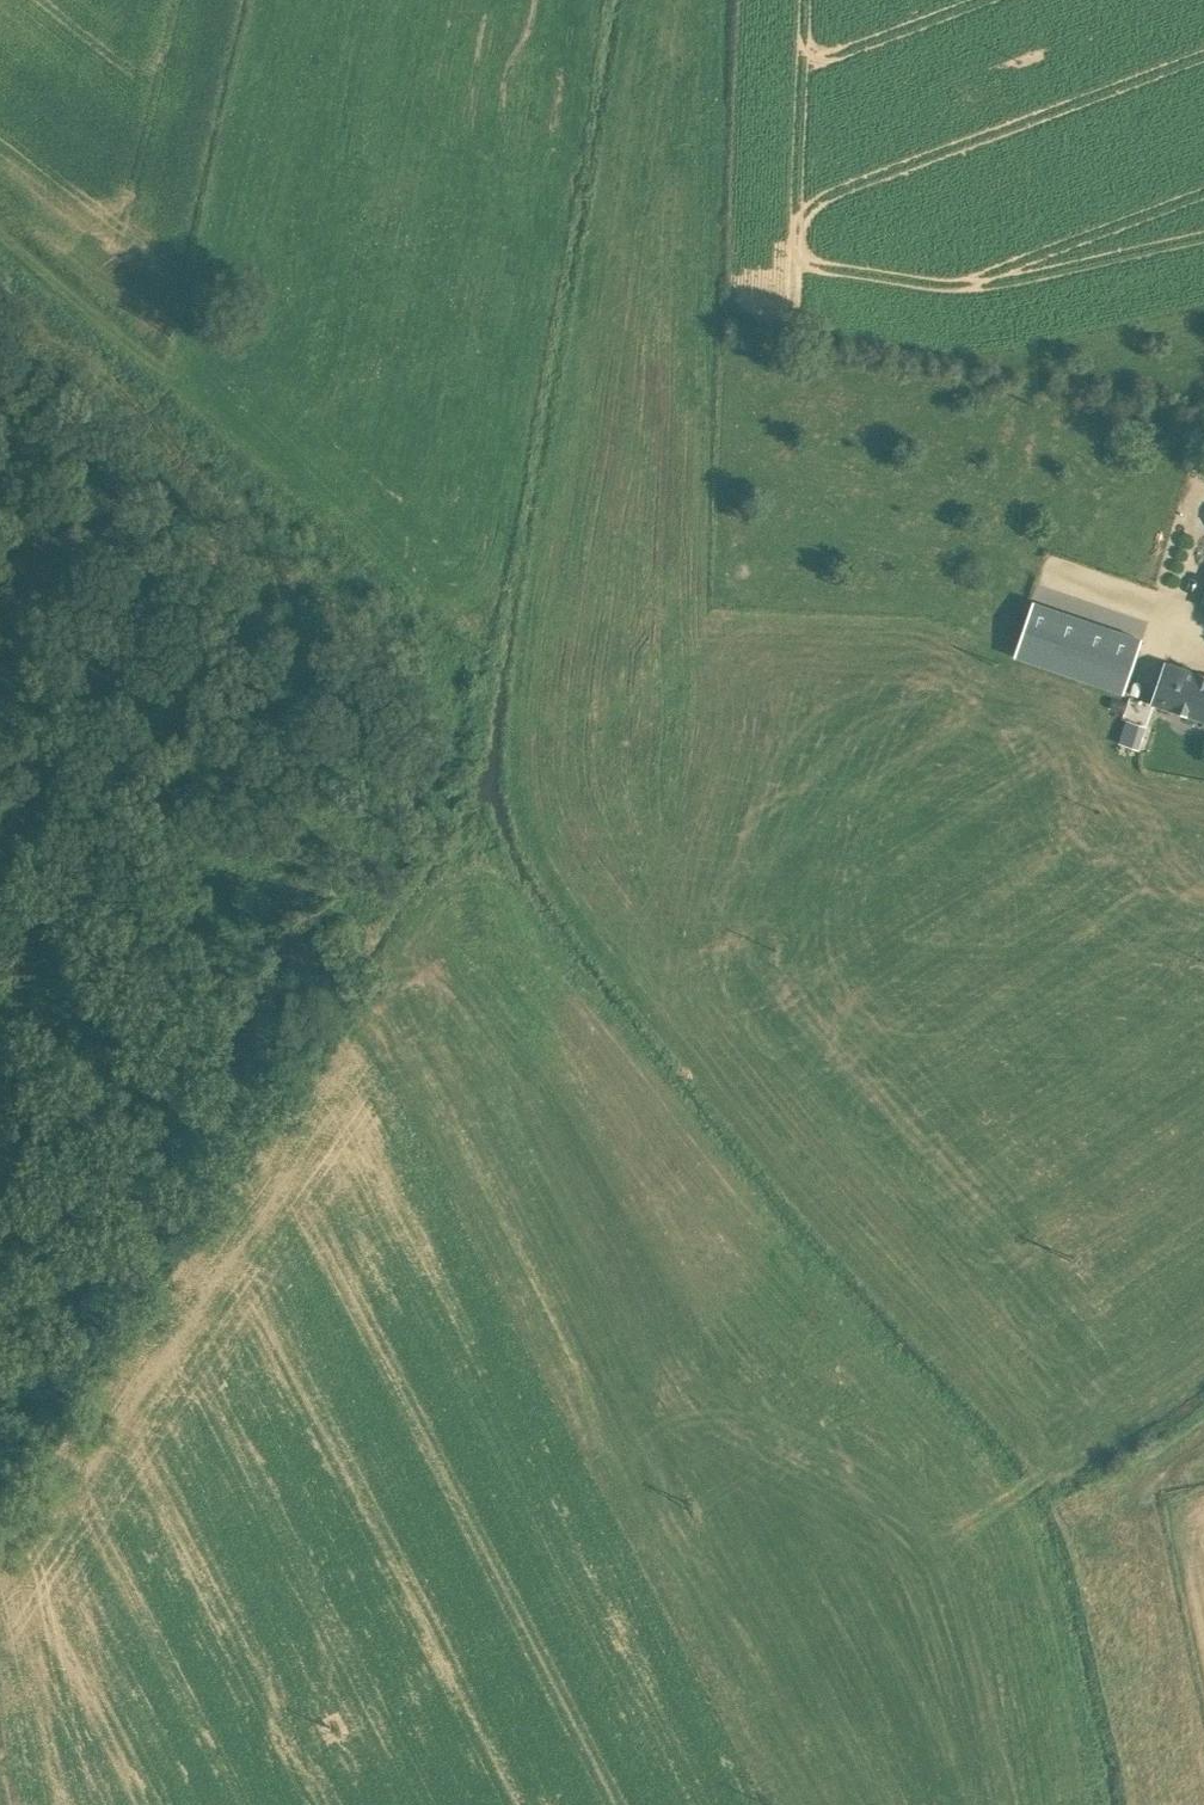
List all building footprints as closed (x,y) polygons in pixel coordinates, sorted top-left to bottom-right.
[(1175,669),(1181,647),(1048,604),(1027,667),(1161,711),(1175,669)] [(1175,669),(1161,711),(1203,725),(1203,678),(1175,669)] [(1138,746),(1144,722),(1124,716),(1117,740),(1138,746)]
